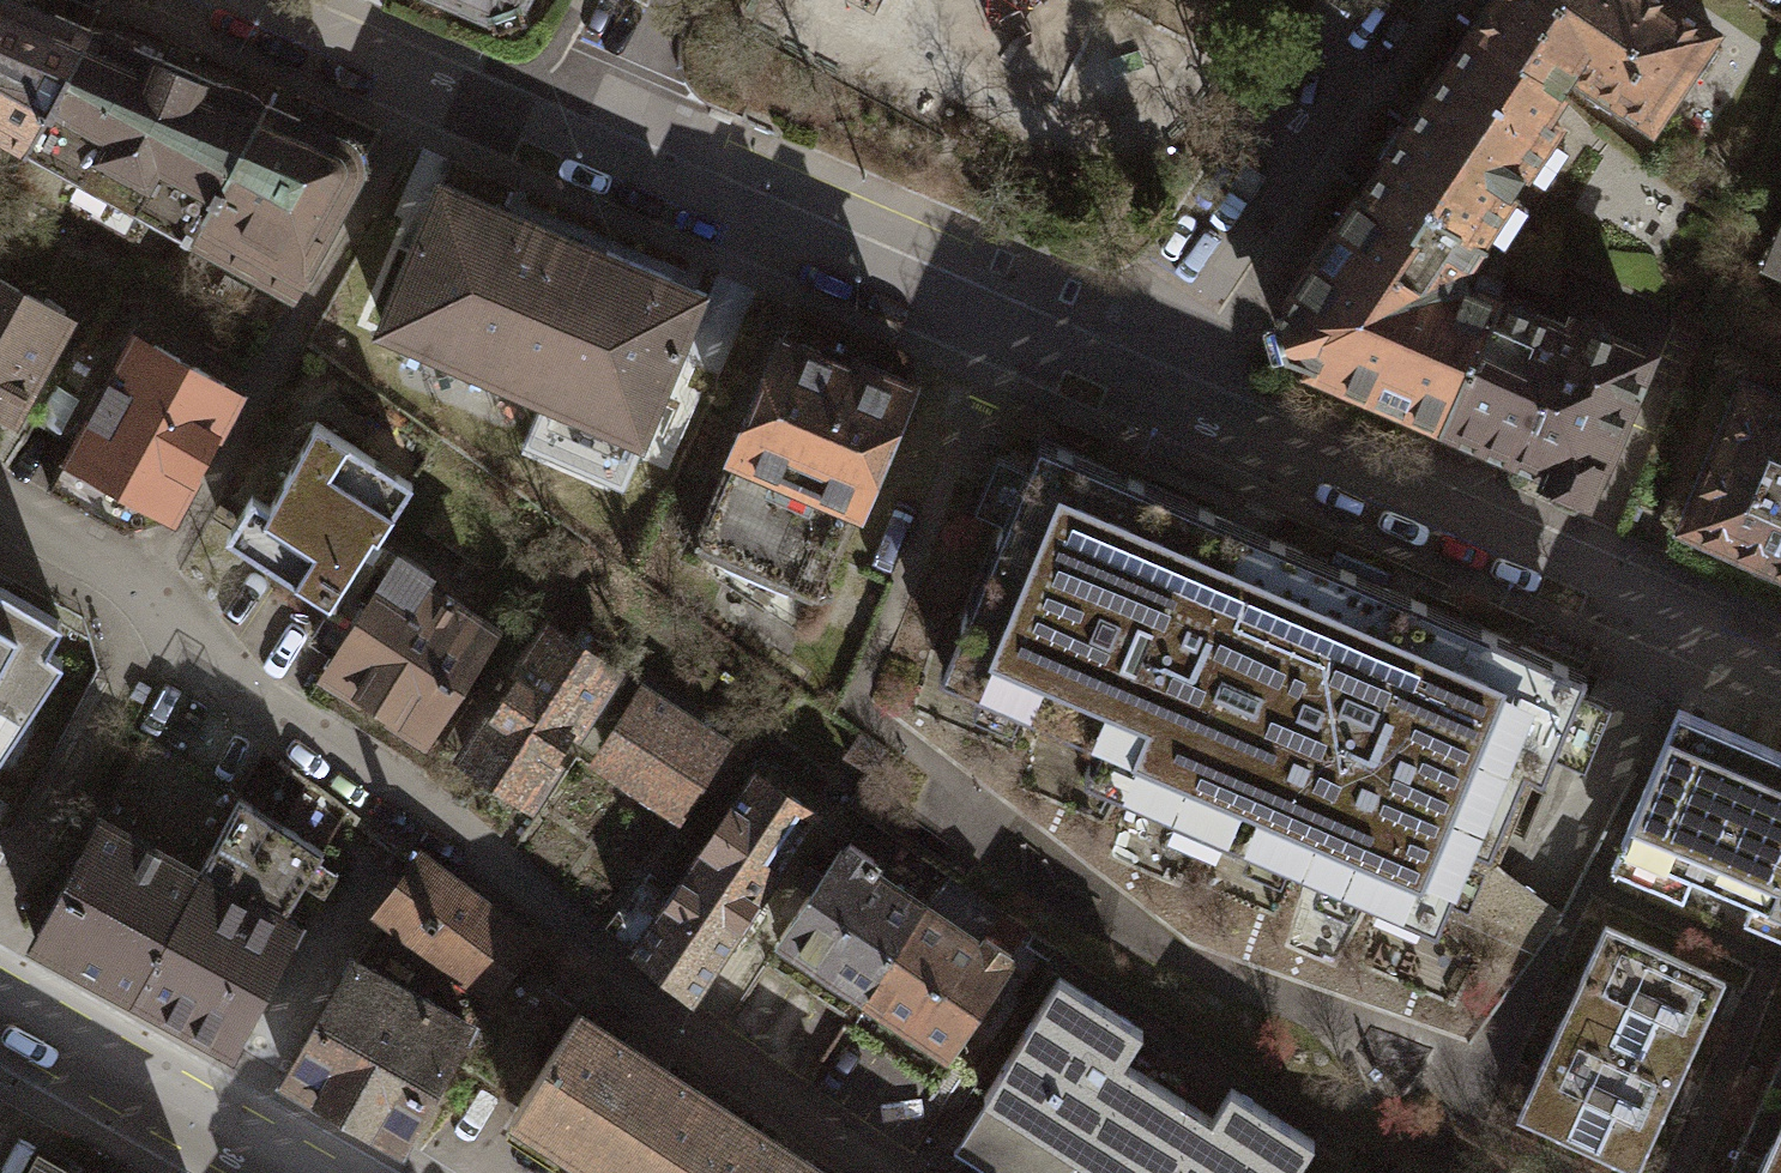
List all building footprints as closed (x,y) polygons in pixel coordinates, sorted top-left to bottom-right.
[(28,147),(92,33),(9,0),(0,0),(0,131),(28,147)] [(495,11),(516,6),(519,0),(469,0),(495,11)] [(1473,26),(1564,86),(1576,70),(1655,121),(1714,31),(1666,0),(1491,0),(1473,26)] [(1473,26),(1360,195),(1408,227),(1423,204),(1476,239),(1558,117),(1548,111),(1564,86),(1473,26)] [(92,33),(28,147),(193,229),(257,102),(92,33)] [(257,102),(193,229),(285,290),(358,145),(257,102)] [(433,183),(374,324),(650,439),(709,298),(433,183)] [(1461,261),(1476,239),(1423,204),(1408,227),(1360,195),(1274,317),(1280,350),(1443,422),(1497,298),(1466,286),(1461,261)] [(1763,258),(1780,266),(1780,215),(1763,258)] [(13,410),(67,311),(0,275),(0,403),(13,410)] [(1497,298),(1443,422),(1588,485),(1646,353),(1573,321),(1569,330),(1497,298)] [(789,325),(690,554),(809,605),(908,376),(789,325)] [(126,333),(37,488),(112,528),(157,514),(226,388),(126,333)] [(1780,552),(1780,388),(1741,372),(1683,512),(1780,552)] [(244,494),(221,533),(328,599),(329,598),(368,535),(403,477),(316,424),(265,506),(244,494)] [(1581,674),(1029,445),(936,668),(1102,737),(1089,768),(1433,911),(1464,836),(1484,845),(1522,754),(1544,763),(1581,674)] [(356,614),(325,664),(428,727),(491,627),(420,583),(427,572),(368,535),(328,599),(356,614)] [(16,697),(30,705),(59,654),(45,646),(59,621),(0,588),(0,725),(16,697)] [(508,644),(443,742),(523,794),(593,688),(606,696),(623,671),(550,623),(527,657),(508,644)] [(646,688),(602,757),(678,805),(722,736),(646,688)] [(1677,705),(1619,837),(1780,908),(1780,753),(1677,705)] [(142,732),(97,813),(197,865),(240,794),(142,732)] [(687,829),(614,930),(692,986),(820,807),(750,757),(695,834),(687,829)] [(321,848),(240,794),(197,865),(283,909),(321,848)] [(32,938),(133,989),(197,865),(97,813),(32,938)] [(778,930),(864,988),(929,893),(844,834),(778,930)] [(410,859),(374,907),(449,964),(479,987),(516,939),(410,859)] [(133,989),(233,1041),(297,916),(283,909),(197,865),(133,989)] [(1015,952),(929,893),(864,988),(949,1047),(1015,952)] [(449,964),(374,907),(343,957),(426,1004),(449,964)] [(1593,928),(1553,1024),(1681,1077),(1721,981),(1593,928)] [(343,957),(275,1074),(389,1139),(457,1022),(426,1004),(343,957)] [(1084,1153),(1110,1170),(1167,1082),(1120,1052),(1137,1025),(1055,973),(982,1088),(991,1094),(1084,1153)] [(597,1172),(678,1172),(722,1107),(572,1012),(505,1117),(597,1172)] [(1681,1077),(1553,1024),(1514,1122),(1640,1172),(1641,1172),(1681,1077)] [(1780,1084),(1780,1057),(1771,1079),(1780,1084)] [(1771,1079),(1727,1172),(1780,1172),(1780,1084),(1771,1079)] [(1167,1082),(1110,1170),(1116,1172),(1289,1172),(1312,1138),(1230,1085),(1213,1111),(1167,1082)] [(991,1094),(954,1152),(988,1172),(1071,1172),(1084,1153),(991,1094)] [(722,1107),(678,1172),(820,1172),(794,1156),(722,1107)] [(24,1172),(64,1172),(34,1156),(24,1172)]
